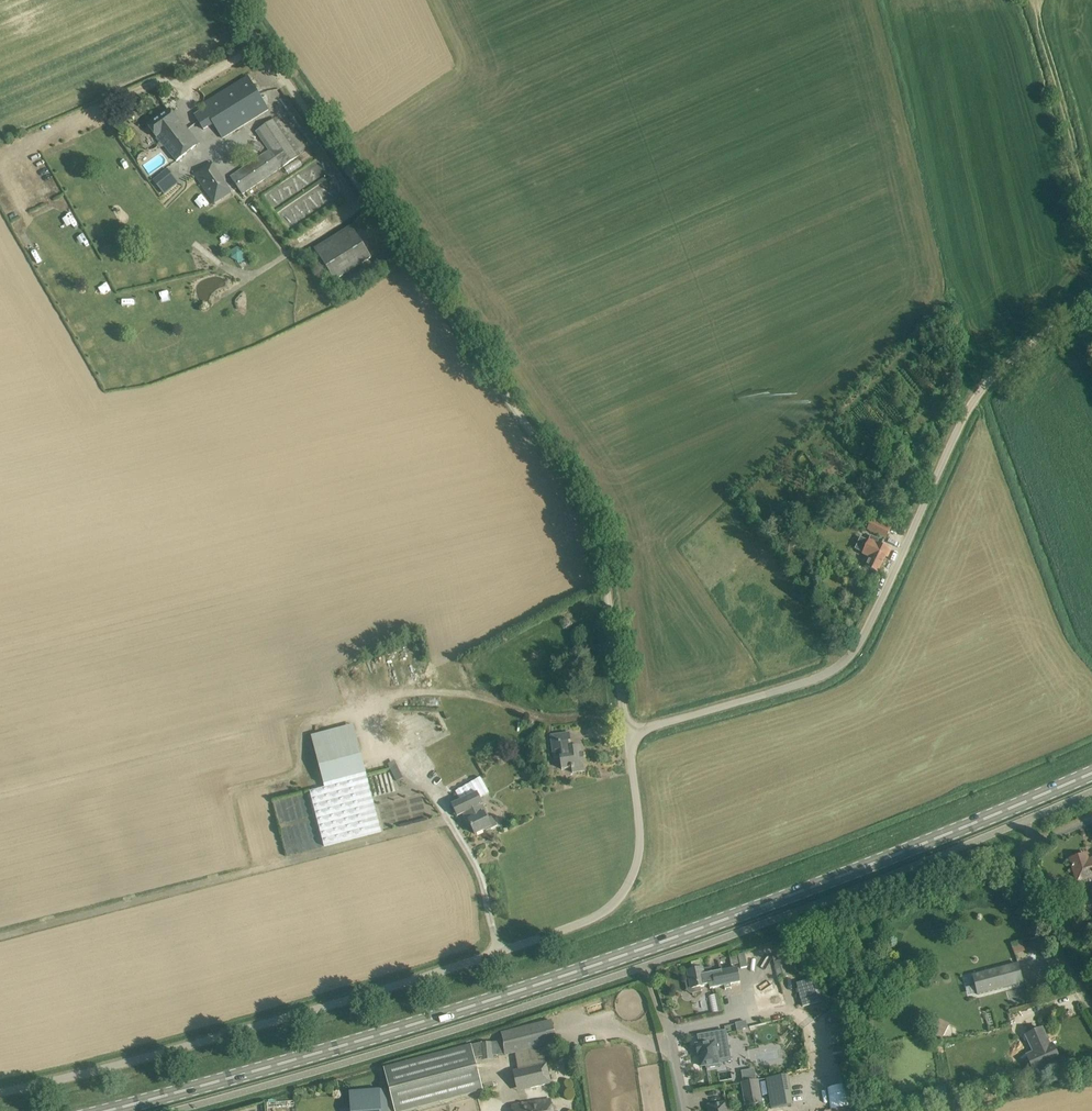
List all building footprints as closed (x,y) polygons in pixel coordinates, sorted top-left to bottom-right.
[(205,109),(195,115),(204,130),(214,124),(223,139),(269,111),(248,77),(202,105),(205,109)] [(177,162),(190,151),(199,144),(184,125),(182,126),(178,122),(179,122),(170,110),(161,117),(148,125),(177,162)] [(242,195),(291,162),(300,156),(276,119),(257,132),(269,151),(231,177),(242,195)] [(198,215),(202,212),(230,193),(211,164),(183,183),(178,186),(198,215)] [(176,180),(167,169),(154,180),(159,187),(158,188),(164,195),(172,189),(169,186),(176,180)] [(131,179),(136,187),(144,182),(139,174),(131,179)] [(328,192),(323,195),(326,201),(339,193),(331,178),(322,183),(328,192)] [(281,211),(286,223),(302,217),(299,209),(295,211),(293,207),(281,211)] [(244,216),(234,220),(239,231),(248,226),(244,216)] [(334,281),(362,264),(371,258),(352,226),(342,232),(315,249),(334,281)] [(271,239),(261,246),(268,256),(278,249),(271,239)] [(230,252),(238,264),(247,258),(240,246),(230,252)] [(93,248),(84,252),(89,261),(98,256),(93,248)] [(159,275),(170,277),(172,266),(161,264),(159,275)] [(291,266),(279,267),(280,278),(292,277),(291,266)] [(141,298),(143,308),(152,306),(150,296),(141,298)] [(74,303),(65,309),(71,318),(80,312),(74,303)] [(90,352),(99,347),(95,339),(86,343),(90,352)] [(109,386),(117,381),(113,374),(104,379),(109,386)] [(873,520),(868,530),(886,539),(891,529),(873,520)] [(869,541),(861,537),(855,549),(863,553),(863,554),(871,558),(866,567),(878,573),(889,550),(878,544),(880,540),(871,536),(869,541)] [(353,725),(312,736),(325,784),(324,785),(325,788),(367,777),(353,725)] [(572,773),(574,773),(585,771),(581,746),(572,747),(570,733),(551,736),(554,759),(560,758),(562,769),(572,768),(572,773)] [(452,737),(428,750),(452,794),(476,781),(452,737)] [(388,764),(397,782),(404,779),(397,764),(395,765),(393,761),(388,764)] [(367,777),(325,788),(311,792),(325,846),(382,831),(368,777),(367,777)] [(493,816),(489,818),(483,805),(478,793),(452,805),(457,817),(463,814),(467,821),(469,820),(475,834),(490,827),(491,829),(498,826),(493,816)] [(1088,860),(1087,854),(1070,859),(1077,882),(1091,878),(1091,859),(1088,860)] [(1024,940),(1012,943),(1015,954),(1026,951),(1024,940)] [(776,944),(746,953),(749,961),(778,952),(776,944)] [(739,956),(730,958),(732,965),(740,964),(741,968),(748,967),(745,954),(739,955),(739,956)] [(774,962),(779,979),(789,976),(785,959),(774,962)] [(712,967),(704,969),(702,961),(692,963),(694,970),(688,971),(690,981),(686,981),(688,990),(693,993),(701,991),(700,987),(710,985),(710,989),(716,988),(713,973),(712,967)] [(973,976),(978,995),(1023,983),(1018,964),(973,976)] [(713,973),(716,988),(725,986),(726,990),(731,989),(730,985),(740,983),(737,968),(713,973)] [(803,1007),(823,1001),(816,978),(796,983),(803,1007)] [(719,994),(708,996),(712,1014),(723,1011),(719,994)] [(932,1032),(945,1037),(951,1023),(938,1018),(932,1032)] [(384,1068),(387,1079),(390,1090),(387,1091),(389,1110),(407,1110),(483,1091),(474,1058),(507,1054),(516,1052),(519,1068),(546,1062),(546,1061),(543,1045),(547,1045),(557,1042),(552,1021),(502,1034),(504,1042),(470,1045),(384,1068)] [(746,1021),(736,1023),(738,1034),(743,1033),(742,1030),(748,1028),(746,1021)] [(801,1033),(813,1027),(811,1022),(798,1029),(801,1033)] [(1059,1059),(1052,1044),(1050,1045),(1042,1029),(1027,1036),(1030,1042),(1023,1045),(1028,1055),(1027,1056),(1034,1071),(1033,1067),(1057,1055),(1059,1059)] [(699,1044),(696,1045),(698,1056),(699,1055),(701,1067),(706,1066),(706,1069),(720,1067),(719,1064),(732,1062),(726,1030),(697,1035),(698,1041),(699,1044)] [(844,1066),(843,1045),(821,1045),(822,1067),(844,1066)] [(546,1062),(519,1068),(523,1089),(524,1089),(548,1084),(551,1083),(546,1062)] [(788,1075),(766,1079),(771,1109),(794,1105),(788,1075)] [(758,1080),(742,1083),(746,1105),(762,1102),(758,1080)] [(925,1087),(925,1095),(951,1094),(950,1086),(925,1087)] [(349,1092),(351,1110),(382,1110),(380,1089),(349,1092)] [(513,1105),(513,1110),(553,1110),(552,1098),(513,1105)] [(726,1102),(708,1105),(709,1110),(728,1110),(726,1102)]
